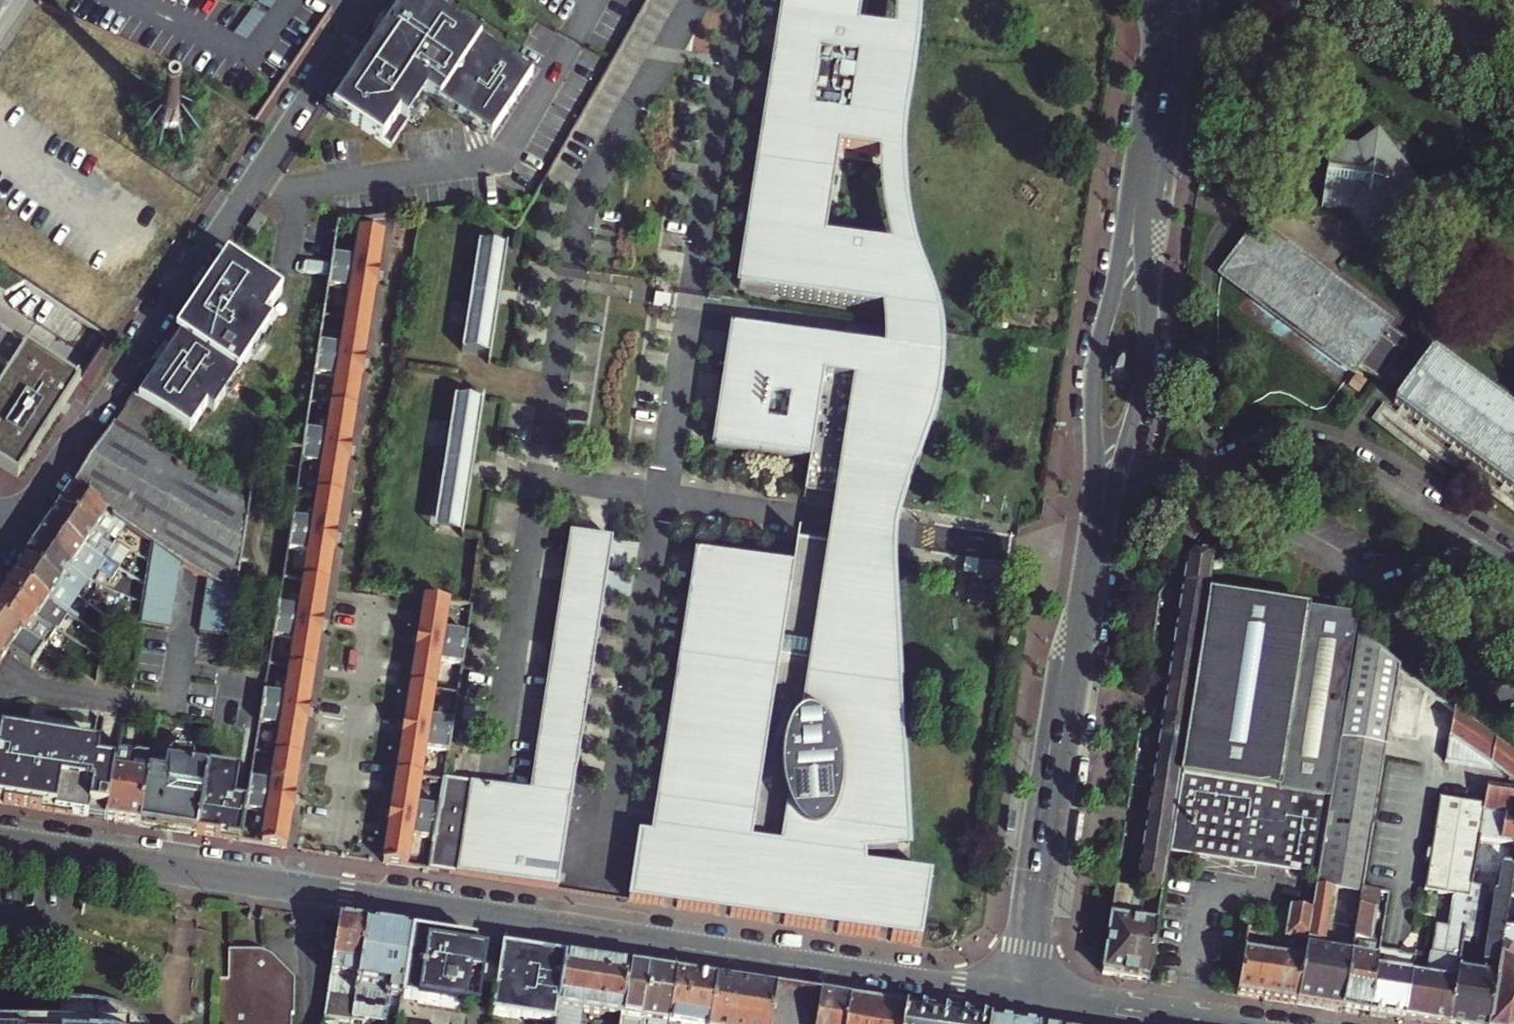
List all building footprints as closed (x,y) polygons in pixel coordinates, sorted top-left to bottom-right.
[(418,0),(399,0),(328,107),(390,148),(426,95),(491,137),(532,77),(418,0)] [(902,52),(904,36),(892,34),(856,28),(860,0),(782,0),(771,72),(738,292),(882,314),(925,321),(924,315),(922,307),(921,302),(920,299),(918,295),(916,289),(913,282),(910,275),(908,269),(906,262),(903,251),(891,250),(825,239),(839,150),(878,156),(890,158),(890,145),(890,137),(891,127),(892,117),(894,107),(896,93),(899,78),(901,64),(902,52)] [(908,216),(906,205),(903,185),(902,147),(903,132),(905,108),(912,73),(917,2),(917,0),(894,0),(892,34),(904,36),(902,52),(901,64),(899,78),(896,93),(894,107),(892,117),(891,127),(890,137),(890,145),(890,158),(878,156),(878,182),(879,192),(882,217),(885,229),(891,250),(903,251),(906,262),(908,269),(910,275),(913,282),(916,289),(918,295),(920,299),(921,302),(922,307),(924,315),(925,321),(940,323),(939,316),(936,303),(920,263),(917,253),(912,237),(908,216)] [(1357,144),(1330,142),(1322,208),(1349,211),(1365,232),(1423,189),(1380,130),(1357,144)] [(266,219),(257,214),(247,229),(256,235),(266,219)] [(353,267),(378,271),(384,234),(383,233),(385,219),(360,222),(354,260),(332,256),(330,272),(352,275),(353,267)] [(1387,326),(1388,324),(1331,281),(1304,261),(1259,227),(1224,274),(1353,372),(1357,366),(1379,382),(1408,343),(1387,326)] [(476,255),(505,259),(507,249),(478,244),(476,255)] [(461,352),(491,357),(505,259),(476,255),(461,352)] [(282,295),(227,258),(178,331),(134,397),(165,416),(190,432),(206,407),(214,412),(261,342),(272,325),(265,320),(282,295)] [(1332,279),(1306,259),(1304,261),(1331,281),(1332,279)] [(345,318),(370,322),(376,286),(377,286),(379,271),(378,271),(353,267),(352,275),(330,272),(328,287),(350,291),(345,318)] [(896,552),(900,535),(903,514),(914,475),(931,428),(936,412),(939,397),(942,370),(944,345),(940,323),(925,321),(882,314),(883,325),(884,330),(884,336),(882,352),(929,359),(928,374),(927,382),(926,390),(925,397),(924,403),(921,413),(918,421),(914,433),(910,444),(904,463),(898,479),(840,470),(841,460),(811,455),(809,465),(805,494),(834,499),(827,544),(798,540),(794,561),(824,566),(823,574),(882,583),(887,658),(892,745),(897,818),(899,855),(913,854),(895,575),(896,552)] [(339,356),(364,359),(370,322),(345,318),(341,347),(319,344),(317,359),(338,362),(339,356)] [(0,321),(0,463),(21,477),(82,372),(0,321)] [(921,413),(924,403),(925,397),(926,390),(927,382),(928,374),(929,359),(882,352),(838,345),(731,329),(723,381),(731,382),(729,399),(720,397),(712,450),(809,465),(811,455),(841,460),(840,470),(898,479),(904,463),(910,444),(914,433),(918,421),(921,413)] [(331,406),(356,410),(362,373),(363,373),(365,359),(364,359),(339,356),(338,362),(317,359),(314,375),(336,378),(331,406)] [(1430,356),(1395,403),(1513,493),(1513,418),(1430,356)] [(720,397),(729,399),(731,382),(723,381),(720,397)] [(235,594),(249,508),(202,480),(147,448),(157,431),(156,430),(165,416),(134,397),(112,429),(71,491),(125,527),(145,540),(153,546),(180,564),(183,566),(207,579),(235,594)] [(436,516),(465,520),(483,403),(454,398),(436,516)] [(326,443),(350,447),(356,410),(331,406),(327,435),(306,432),(303,448),(324,450),(326,443)] [(318,493),(342,498),(348,460),(349,460),(352,447),(350,447),(326,443),(324,450),(303,448),(303,453),(301,462),(322,465),(318,493)] [(115,542),(125,527),(71,491),(59,508),(95,532),(97,530),(109,537),(106,542),(112,545),(115,542)] [(312,530),(336,534),(342,498),(318,493),(312,493),(311,504),(316,505),(313,522),(293,519),(290,534),(311,538),(312,530)] [(1206,526),(1209,524),(1189,507),(1186,511),(1206,526)] [(97,530),(95,532),(59,508),(47,526),(82,550),(84,547),(88,549),(97,555),(100,550),(107,554),(103,559),(117,568),(129,551),(115,542),(112,545),(106,542),(109,537),(97,530)] [(1172,527),(1191,544),(1206,526),(1186,511),(1172,527)] [(433,531),(462,535),(465,520),(436,516),(433,531)] [(84,547),(82,550),(47,526),(36,543),(74,569),(90,580),(96,569),(111,578),(117,568),(103,559),(97,555),(88,549),(84,547)] [(304,581),(329,585),(334,547),(335,547),(338,534),(336,534),(312,530),(311,538),(290,534),(288,549),(308,553),(304,581)] [(569,562),(608,568),(613,541),(573,535),(569,562)] [(78,597),(90,580),(74,569),(36,543),(24,561),(77,597),(78,597)] [(180,564),(153,546),(141,584),(138,625),(169,629),(180,564)] [(97,555),(103,559),(107,554),(100,550),(97,555)] [(1178,585),(1208,589),(1213,555),(1189,551),(1181,561),(1178,585)] [(892,745),(887,658),(882,583),(823,574),(824,566),(794,561),(793,569),(761,564),(697,554),(654,836),(644,900),(918,943),(927,883),(861,871),(860,858),(863,858),(899,855),(897,818),(892,745)] [(66,614),(77,597),(24,561),(12,578),(48,602),(66,614)] [(566,581),(605,587),(608,568),(569,562),(566,581)] [(66,614),(48,602),(12,578),(2,593),(54,627),(56,629),(59,624),(66,614)] [(235,594),(207,579),(199,632),(228,635),(235,594)] [(298,618),(323,621),(329,585),(304,581),(299,609),(279,607),(276,621),(297,624),(298,618)] [(549,889),(558,890),(605,587),(566,581),(555,645),(587,650),(569,761),(549,889)] [(1173,618),(1203,622),(1207,596),(1208,589),(1178,585),(1173,618)] [(54,627),(2,593),(0,596),(0,621),(42,649),(56,629),(54,627)] [(1298,869),(1319,877),(1340,730),(1345,698),(1349,667),(1355,633),(1356,620),(1302,611),(1207,596),(1203,622),(1198,656),(1193,690),(1188,724),(1183,758),(1178,791),(1173,824),(1169,851),(1232,861),(1298,869)] [(468,635),(446,632),(451,603),(426,600),(420,637),(419,636),(416,650),(417,650),(442,654),(444,647),(465,650),(468,635)] [(290,669),(315,673),(320,635),(322,635),(324,621),(323,621),(298,618),(297,624),(276,621),(274,637),(295,640),(290,669)] [(1168,652),(1198,656),(1203,622),(1173,618),(1168,652)] [(45,651),(42,649),(0,621),(0,669),(10,654),(32,669),(45,651)] [(1297,1005),(1342,1012),(1362,890),(1399,670),(1355,633),(1349,667),(1345,698),(1340,730),(1319,877),(1312,912),(1297,1005)] [(549,889),(569,761),(587,650),(555,645),(532,793),(444,780),(444,782),(440,806),(439,806),(438,810),(436,825),(434,840),(429,870),(549,889)] [(412,687),(437,691),(441,662),(463,665),(465,650),(444,647),(442,654),(417,650),(412,687)] [(1164,686),(1193,690),(1198,656),(1168,652),(1164,686)] [(284,705),(309,709),(315,673),(290,669),(285,697),(264,693),(262,709),(283,712),(284,705)] [(1159,720),(1188,724),(1193,690),(1164,686),(1159,720)] [(453,723),(432,719),(437,691),(412,687),(406,724),(405,724),(403,737),(404,737),(428,741),(430,734),(451,737),(453,723)] [(276,755),(301,759),(307,722),(308,722),(310,709),(309,709),(284,705),(283,712),(262,709),(259,724),(281,728),(276,755)] [(1455,711),(1450,741),(1446,762),(1492,770),(1492,768),(1513,784),(1513,755),(1455,711)] [(1154,754),(1183,758),(1188,724),(1159,720),(1154,754)] [(114,764),(97,762),(99,747),(1,731),(0,738),(0,803),(106,820),(114,764)] [(427,750),(448,753),(451,737),(430,734),(428,741),(404,737),(398,774),(423,778),(427,750)] [(141,825),(196,834),(207,768),(194,766),(195,759),(195,755),(191,750),(184,748),(174,750),(169,755),(168,762),(151,760),(141,825)] [(106,820),(141,825),(151,760),(152,754),(136,752),(130,757),(116,755),(114,764),(106,820)] [(1150,787),(1178,791),(1183,758),(1154,754),(1150,787)] [(241,841),(246,811),(248,796),(251,781),(251,778),(223,774),(226,758),(209,755),(207,768),(196,834),(241,841)] [(271,792),(295,796),(301,759),(276,755),(272,784),(251,781),(248,796),(269,799),(271,792)] [(438,810),(418,807),(423,778),(398,774),(392,811),(391,811),(389,825),(414,828),(415,822),(436,825),(438,810)] [(1145,821),(1173,824),(1178,791),(1150,787),(1145,821)] [(1463,941),(1471,888),(1479,840),(1513,844),(1513,791),(1487,787),(1484,806),(1440,799),(1433,847),(1429,867),(1425,892),(1455,897),(1451,900),(1446,929),(1435,928),(1426,980),(1412,978),(1405,1022),(1419,1023),(1450,1023),(1458,973),(1463,941)] [(293,809),(294,809),(296,796),(295,796),(271,792),(269,799),(248,796),(246,811),(267,814),(262,844),(287,848),(293,809)] [(1168,858),(1169,851),(1173,824),(1145,821),(1141,854),(1168,858)] [(413,837),(434,840),(436,825),(415,822),(414,828),(389,825),(383,863),(408,867),(413,837)] [(918,943),(644,900),(654,836),(638,834),(628,901),(921,946),(932,880),(864,869),(863,858),(860,858),(861,871),(927,883),(918,943)] [(1136,889),(1162,893),(1168,858),(1141,854),(1136,889)] [(1504,931),(1506,923),(1513,878),(1502,877),(1499,897),(1495,896),(1484,964),(1484,977),(1458,973),(1450,1023),(1489,1023),(1504,931)] [(1103,974),(1149,982),(1157,927),(1130,922),(1132,911),(1137,912),(1138,901),(1138,898),(1138,895),(1136,889),(1130,888),(1129,890),(1114,888),(1103,974)] [(1487,890),(1471,888),(1463,941),(1479,944),(1487,890)] [(1342,1012),(1369,1016),(1379,952),(1381,944),(1372,942),(1379,893),(1362,890),(1342,1012)] [(1271,1001),(1297,1005),(1312,912),(1290,908),(1285,939),(1281,938),(1277,964),(1271,1001)] [(353,1019),(355,1007),(368,926),(340,922),(325,1018),(339,1020),(352,1023),(353,1019)] [(1506,923),(1504,931),(1513,933),(1513,924),(1506,923)] [(402,1002),(413,933),(368,926),(355,1007),(388,1012),(386,1023),(398,1023),(402,1002)] [(1504,931),(1489,1023),(1513,1023),(1513,933),(1504,931)] [(413,933),(402,1002),(466,1012),(471,974),(484,976),(488,944),(413,933)] [(494,1014),(557,1023),(567,957),(505,947),(494,1014)] [(296,1015),(296,979),(270,954),(255,954),(255,951),(231,950),(230,983),(219,983),(219,1023),(293,1023),(293,1015),(296,1015)] [(219,983),(230,983),(231,950),(229,950),(229,981),(219,981),(219,983)] [(1369,1016),(1405,1022),(1412,978),(1415,960),(1399,958),(1400,956),(1379,952),(1369,1016)] [(1238,996),(1264,1000),(1270,963),(1271,959),(1245,954),(1238,996)] [(620,1018),(628,966),(567,957),(557,1023),(582,1023),(584,1012),(620,1018)] [(1271,1001),(1277,964),(1270,963),(1264,1000),(1271,1001)] [(652,970),(628,966),(620,1018),(619,1023),(644,1023),(652,970)] [(677,974),(652,970),(644,1023),(669,1023),(677,974)] [(716,980),(677,974),(669,1023),(710,1023),(716,980)] [(776,989),(716,980),(710,1023),(771,1023),(776,989)] [(821,996),(776,989),(771,1023),(816,1023),(821,996)] [(850,1001),(821,996),(816,1023),(846,1023),(850,1001)] [(907,1010),(850,1001),(846,1023),(904,1023),(907,1010)] [(141,1022),(131,1015),(124,1011),(109,1005),(97,1004),(81,1004),(80,1002),(60,1002),(60,1017),(25,1017),(25,1023),(143,1023),(141,1022)] [(353,1019),(386,1023),(388,1012),(355,1007),(353,1019)] [(934,1014),(907,1010),(904,1023),(933,1023),(934,1014)] [(990,1023),(934,1014),(933,1023),(990,1023)]
